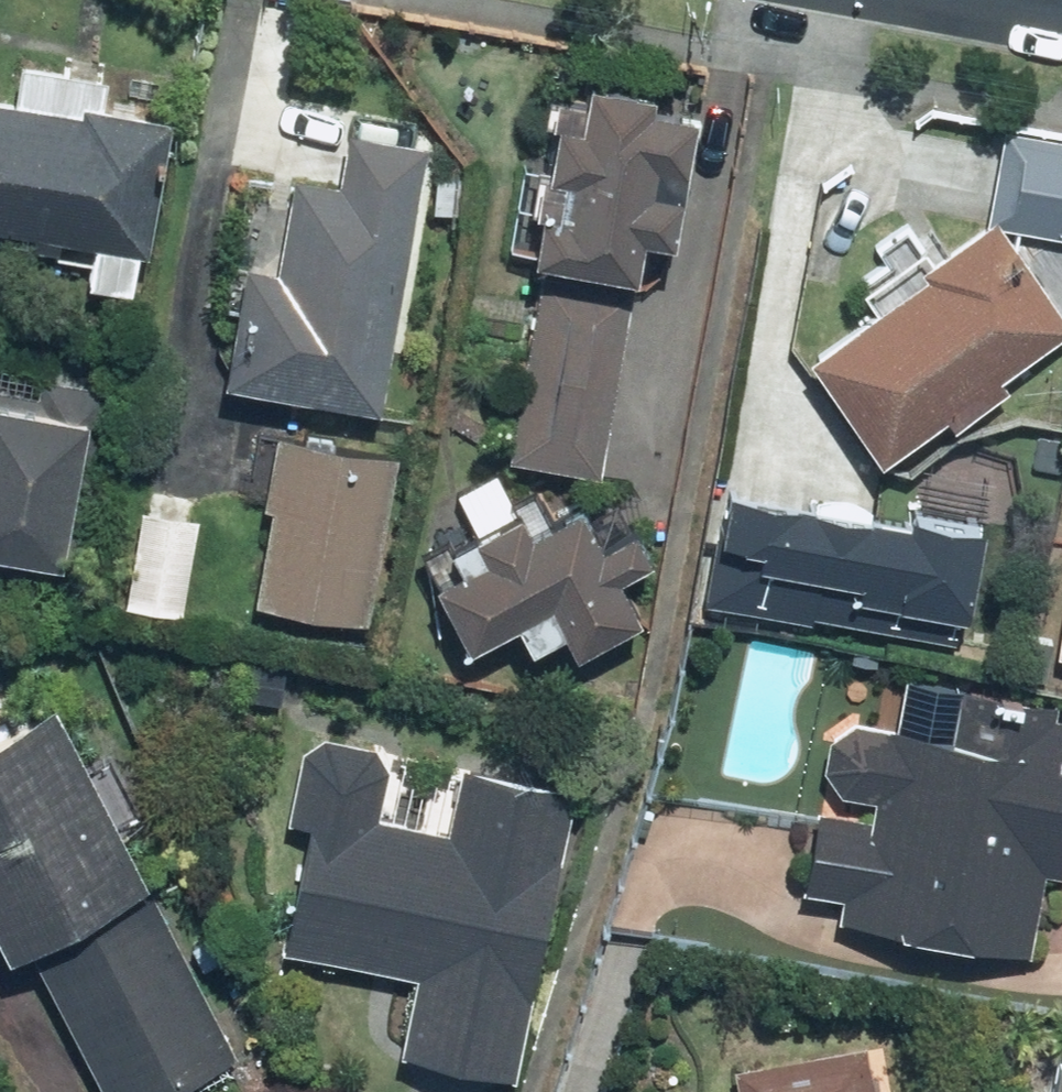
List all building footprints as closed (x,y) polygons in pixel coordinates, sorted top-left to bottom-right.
[(102,82),(3,68),(0,85),(0,231),(90,244),(84,285),(134,292),(158,124),(97,115),(102,82)] [(642,113),(645,91),(546,75),(518,258),(617,273),(621,243),(662,250),(683,119),(642,113)] [(265,267),(230,261),(210,385),(369,411),(413,141),(339,128),(329,188),(279,180),(265,267)] [(1010,130),(992,225),(1061,238),(1061,139),(1010,130)] [(806,363),(878,468),(942,424),(953,440),(1015,397),(1005,381),(1061,341),(1061,320),(999,229),(936,273),(926,259),(863,302),(873,316),(806,363)] [(623,294),(539,281),(511,457),(595,470),(623,294)] [(60,561),(74,441),(99,444),(105,392),(47,385),(42,425),(0,420),(0,554),(60,561)] [(390,445),(272,430),(250,601),(369,616),(390,445)] [(542,521),(531,499),(513,508),(496,473),(444,498),(461,533),(403,561),(441,641),(492,617),(506,647),(545,627),(558,653),(628,620),(608,578),(636,565),(619,532),(580,551),(561,512),(542,521)] [(972,518),(713,487),(699,605),(958,635),(972,518)] [(200,504),(131,494),(115,606),(184,616),(200,504)] [(1047,653),(1061,655),(1061,561),(1047,653)] [(130,813),(96,746),(76,757),(44,694),(0,716),(0,947),(25,935),(104,1091),(159,1091),(228,1057),(110,823),(130,813)] [(970,712),(964,746),(836,725),(826,785),(871,792),(867,818),(822,811),(809,886),(847,892),(843,921),(1024,951),(1036,873),(1059,877),(1061,859),(1061,727),(970,712)] [(512,1073),(568,791),(455,769),(442,835),(380,826),(392,747),(300,734),(268,950),(415,972),(400,1051),(512,1073)] [(1034,1047),(1027,1091),(1061,1091),(1061,1052),(1034,1047)] [(856,1048),(729,1075),(733,1091),(865,1091),(856,1048)]
